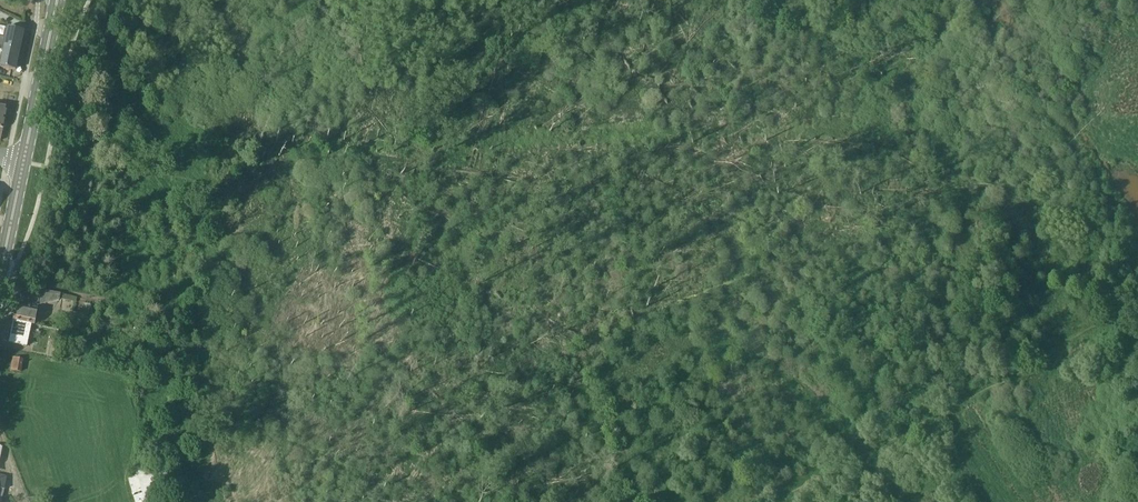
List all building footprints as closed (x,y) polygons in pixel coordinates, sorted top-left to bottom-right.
[(2,50),(3,47),(20,50),(24,31),(7,28),(5,38),(0,37),(0,50),(2,50)] [(2,57),(0,66),(16,68),(20,50),(3,47),(2,50),(0,50),(0,57),(2,57)] [(33,323),(36,308),(56,303),(58,295),(23,289),(19,306),(16,305),(13,324),(29,328),(30,323),(33,323)] [(91,323),(95,300),(86,298),(82,321),(91,323)] [(25,346),(29,328),(13,324),(9,343),(25,346)] [(22,372),(25,361),(14,359),(11,370),(22,372)] [(127,480),(132,501),(154,501),(172,498),(164,461),(134,468),(134,471),(127,480)]
